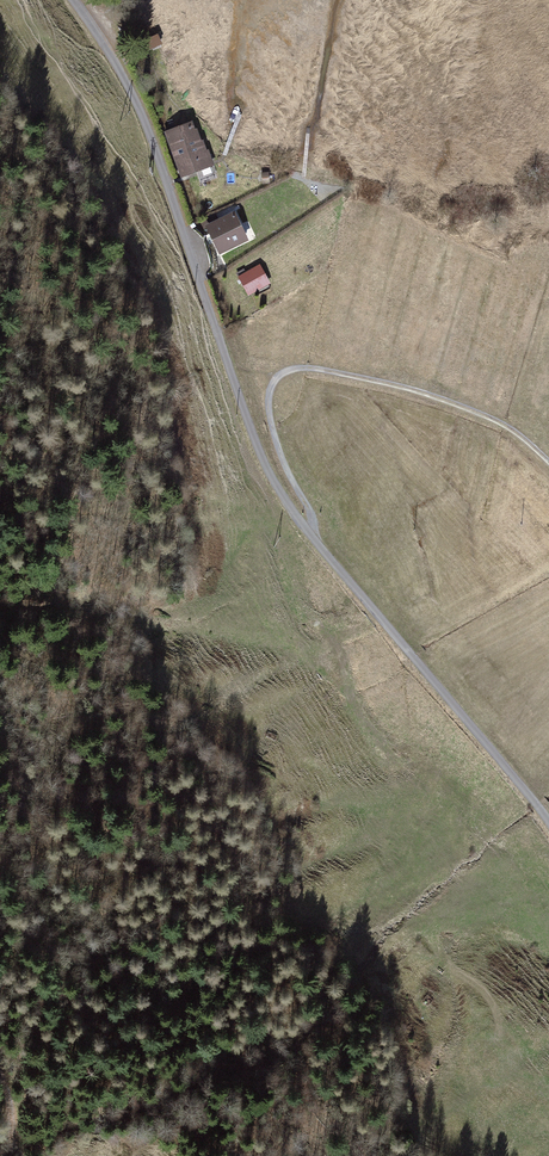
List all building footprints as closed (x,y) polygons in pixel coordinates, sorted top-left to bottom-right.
[(162,40),(146,46),(150,55),(166,49),(162,40)] [(200,124),(167,136),(185,182),(217,169),(200,124)] [(239,216),(210,230),(224,258),(253,244),(239,216)] [(247,271),(237,276),(251,300),(272,288),(261,269),(250,275),(247,271)]
